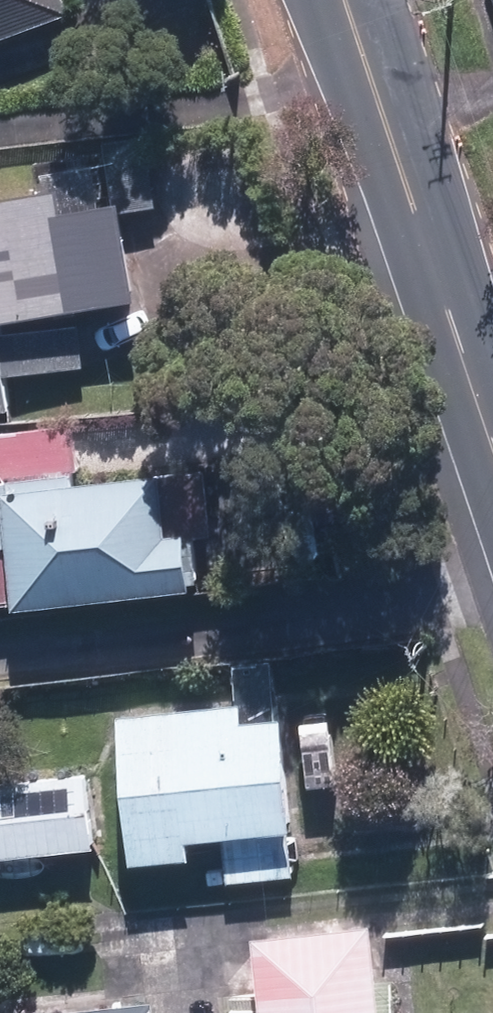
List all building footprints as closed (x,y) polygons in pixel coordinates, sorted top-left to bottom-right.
[(81,13),(77,0),(0,0),(0,40),(81,13)] [(153,286),(137,191),(77,201),(72,176),(0,188),(0,312),(153,286)] [(14,405),(10,370),(89,362),(84,318),(6,326),(5,319),(0,320),(0,407),(14,405)] [(0,421),(0,473),(81,465),(75,413),(0,421)] [(217,579),(208,491),(175,495),(172,466),(81,475),(81,465),(0,473),(0,601),(217,579)] [(285,710),(279,656),(243,659),(247,699),(248,714),(285,710)] [(247,699),(127,710),(141,853),(201,847),(199,832),(227,830),(297,823),(306,822),(295,709),(285,710),(248,714),(247,699)] [(93,769),(0,780),(0,851),(100,840),(93,769)] [(232,879),(301,872),(297,823),(227,830),(232,879)] [(386,912),(265,926),(275,1012),(397,1012),(386,912)] [(2,1012),(161,1012),(159,998),(2,1012)]
